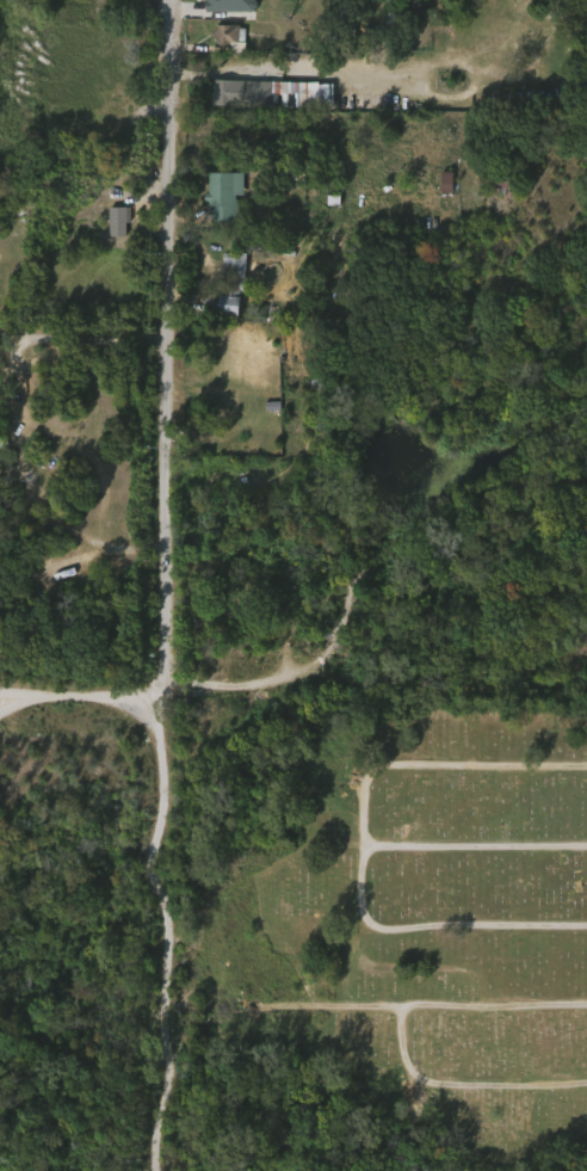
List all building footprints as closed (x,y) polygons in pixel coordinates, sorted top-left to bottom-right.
[(249,22),(248,0),(199,0),(199,23),(249,22)] [(239,24),(239,27),(245,27),(243,50),(229,50),(229,53),(215,53),(215,37),(210,37),(211,30),(216,30),(216,24),(239,24)] [(232,36),(208,35),(207,62),(225,62),(225,54),(232,54),(232,62),(238,62),(239,54),(232,54),(232,36)] [(247,80),(273,80),(273,107),(214,107),(215,80),(247,80)] [(316,109),(279,109),(279,81),(316,82),(316,109)] [(234,196),(235,220),(211,220),(211,207),(206,207),(206,201),(203,201),(203,192),(206,192),(206,172),(240,172),(240,196),(234,196)] [(509,177),(508,197),(481,196),(482,174),(509,177)] [(445,203),(446,183),(435,182),(434,203),(445,203)] [(122,236),(106,236),(106,207),(126,207),(126,222),(122,222),(122,236)] [(27,216),(1,215),(1,227),(27,227),(27,216)] [(243,253),(242,277),(248,278),(247,292),(237,291),(237,316),(216,314),(216,310),(202,309),(202,295),(217,295),(220,253),(243,253)]
